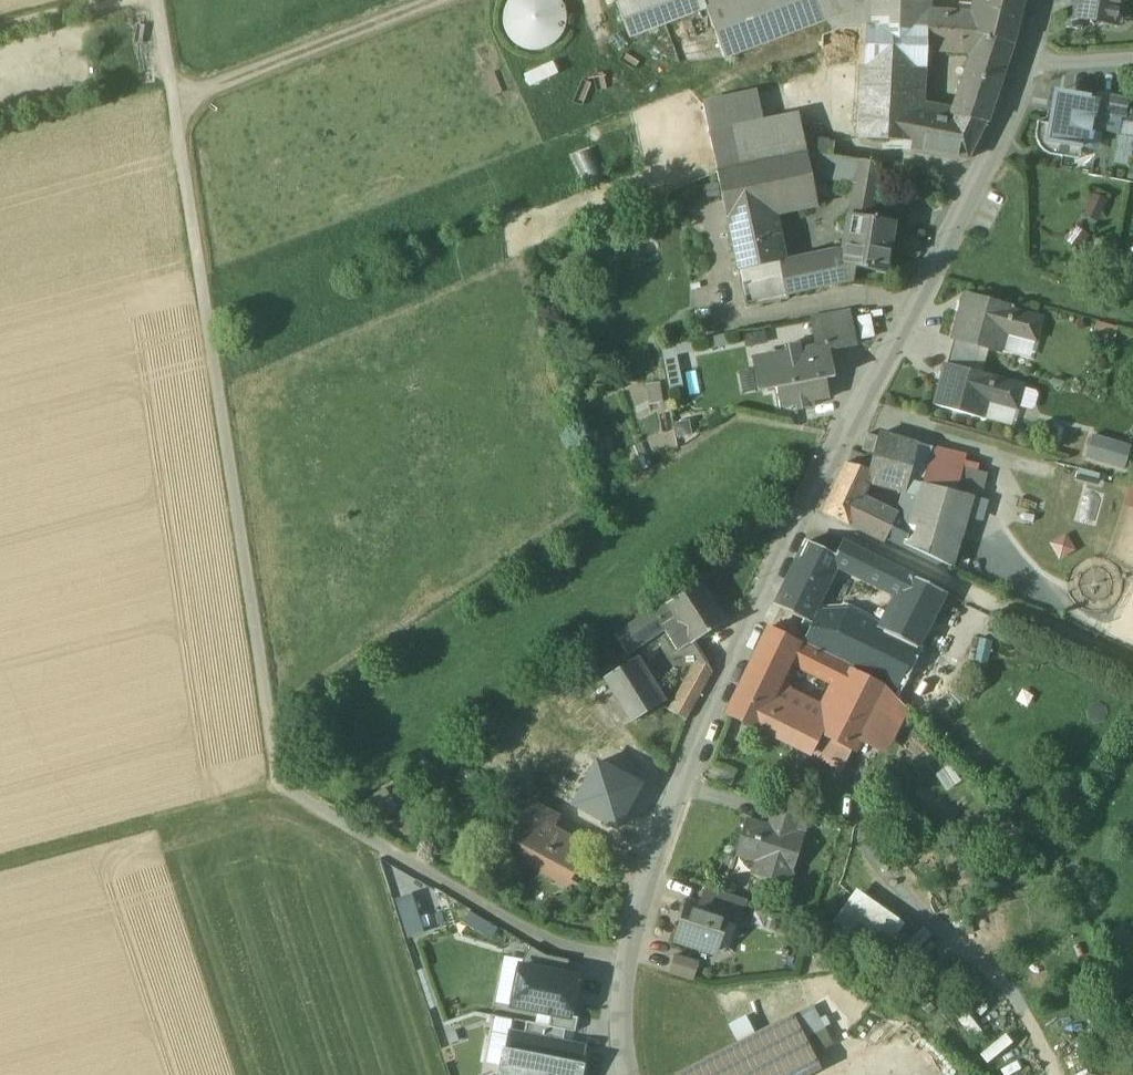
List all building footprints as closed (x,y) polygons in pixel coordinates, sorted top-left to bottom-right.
[(507,2),(504,7),(503,11),(502,15),(502,19),(502,24),(503,28),(505,32),(507,36),(512,41),(515,44),(520,47),(525,49),(530,50),(534,50),(540,49),(545,48),(549,46),(552,44),(556,41),(558,39),(561,35),(563,30),(564,28),(565,24),(565,18),(564,12),(563,8),(562,5),(560,1),(559,0),(508,0),(507,2)] [(630,39),(706,10),(706,9),(729,0),(615,0),(630,39)] [(706,9),(706,10),(725,60),(828,20),(833,33),(843,29),(866,29),(906,30),(906,15),(922,16),(924,0),(729,0),(706,9)] [(1009,0),(982,0),(980,7),(977,18),(974,33),(1013,44),(1014,44),(1024,3),(1009,0)] [(1076,15),(1083,16),(1088,16),(1095,26),(1104,20),(1115,21),(1117,11),(1124,6),(1120,0),(1078,0),(1076,15)] [(980,7),(958,6),(955,17),(977,18),(980,7)] [(922,16),(906,15),(906,30),(952,31),(974,33),(977,18),(955,17),(922,16)] [(1067,27),(1080,30),(1082,17),(1070,15),(1067,27)] [(906,30),(866,29),(864,66),(918,67),(926,67),(927,52),(951,53),(952,31),(906,30)] [(1013,44),(974,33),(952,31),(951,53),(971,54),(959,94),(992,105),(1013,44)] [(516,69),(522,84),(550,73),(544,59),(516,69)] [(918,67),(864,66),(859,140),(912,142),(915,109),(918,67)] [(1088,150),(1094,114),(1096,100),(1055,92),(1049,123),(1046,142),(1080,148),(1088,150)] [(992,105),(959,94),(952,116),(986,123),(992,105)] [(1128,100),(1108,96),(1105,113),(1126,116),(1128,100)] [(952,116),(915,109),(912,142),(912,149),(969,161),(986,123),(952,116)] [(801,113),(708,134),(718,172),(794,155),(798,132),(801,113)] [(1049,123),(1038,121),(1037,137),(1038,146),(1047,154),(1056,155),(1078,158),(1080,148),(1046,142),(1049,123)] [(812,133),(798,132),(794,155),(806,153),(810,153),(812,133)] [(834,143),(812,139),(813,133),(812,133),(810,153),(832,157),(834,143)] [(794,155),(718,172),(728,221),(771,212),(816,202),(811,178),(806,153),(794,155)] [(810,153),(806,153),(811,178),(856,185),(855,189),(874,193),(879,166),(832,157),(810,153)] [(874,193),(855,189),(851,216),(870,219),(874,193)] [(771,212),(728,221),(739,271),(781,262),(771,212)] [(870,219),(851,216),(845,254),(843,266),(855,268),(886,273),(895,224),(870,219)] [(845,254),(782,268),(787,295),(853,281),(855,268),(843,266),(845,254)] [(781,262),(739,271),(747,308),(788,300),(787,295),(782,268),(781,262)] [(1011,309),(965,296),(953,338),(955,339),(980,346),(1000,352),(1005,333),(1035,341),(1042,320),(1013,312),(1014,308),(1011,307),(1011,309)] [(850,310),(810,317),(816,346),(828,344),(829,351),(856,345),(850,310)] [(1116,331),(1098,326),(1095,338),(1112,343),(1116,331)] [(980,346),(955,339),(951,351),(977,358),(980,346)] [(816,346),(804,349),(803,343),(785,346),(786,352),(771,355),(765,373),(768,390),(777,389),(780,408),(796,405),(797,410),(815,407),(813,401),(829,398),(826,379),(835,378),(829,351),(828,344),(816,346)] [(977,358),(951,351),(948,365),(973,372),(977,358)] [(948,365),(946,364),(935,405),(996,423),(1002,404),(1017,408),(1023,387),(1008,383),(1008,382),(973,372),(948,365)] [(642,382),(643,403),(657,402),(655,381),(642,382)] [(657,412),(637,419),(644,438),(664,431),(657,412)] [(877,437),(867,434),(862,451),(873,453),(877,437)] [(919,445),(878,434),(877,437),(873,453),(872,460),(870,470),(867,480),(907,491),(919,445)] [(1132,445),(1092,434),(1085,458),(1127,469),(1132,445)] [(933,448),(919,445),(907,491),(919,494),(923,483),(933,448)] [(965,457),(933,448),(923,483),(952,490),(933,557),(953,567),(973,495),(969,494),(974,472),(962,469),(965,457)] [(872,460),(853,452),(847,465),(870,470),(872,460)] [(847,465),(845,465),(842,471),(867,480),(870,470),(847,465)] [(867,480),(842,471),(835,487),(861,497),(867,480)] [(919,494),(910,526),(906,544),(933,557),(952,490),(923,483),(919,494)] [(861,497),(835,487),(823,513),(854,528),(855,527),(861,530),(871,507),(859,502),(861,497)] [(898,515),(861,497),(859,502),(871,507),(884,513),(896,519),(898,515)] [(884,513),(871,507),(861,530),(886,541),(888,535),(906,544),(910,526),(896,519),(884,513)] [(1047,544),(1057,559),(1072,549),(1062,534),(1047,544)] [(837,557),(808,542),(786,589),(815,603),(837,557)] [(913,577),(841,542),(839,547),(845,569),(903,597),(913,577)] [(885,632),(917,647),(944,592),(913,577),(903,597),(885,632)] [(724,624),(699,584),(666,605),(690,643),(691,644),(724,624)] [(815,603),(786,589),(778,608),(805,621),(815,603)] [(666,605),(665,603),(615,635),(625,651),(661,629),(676,652),(690,643),(666,605)] [(853,670),(771,629),(764,643),(787,661),(790,663),(791,659),(846,684),(853,670)] [(787,661),(764,643),(753,664),(782,677),(787,661)] [(698,659),(672,707),(688,716),(689,713),(714,667),(698,659)] [(661,705),(633,661),(606,678),(633,722),(661,705)] [(782,677),(753,664),(728,713),(758,728),(769,706),(782,677)] [(846,684),(823,732),(852,747),(854,748),(885,687),(865,676),(853,670),(846,684)] [(955,692),(949,699),(955,705),(962,698),(955,692)] [(778,710),(769,706),(758,728),(762,730),(771,714),(776,716),(778,710)] [(823,732),(778,710),(776,716),(771,714),(762,730),(811,753),(812,751),(843,767),(852,747),(823,732)] [(639,786),(596,763),(575,805),(618,827),(639,786)] [(559,815),(533,801),(524,816),(536,823),(551,830),(559,815)] [(801,810),(776,802),(772,817),(796,824),(801,810)] [(804,837),(746,819),(735,854),(764,863),(760,877),(789,886),(804,837)] [(551,830),(536,823),(517,859),(558,880),(566,864),(574,868),(585,849),(551,830)] [(746,900),(708,888),(703,902),(729,910),(726,918),(739,922),(746,900)] [(848,889),(826,926),(876,955),(898,919),(848,889)] [(404,895),(387,900),(399,938),(415,933),(404,895)] [(729,910),(703,902),(701,907),(689,903),(677,941),(715,953),(726,918),(729,910)] [(901,965),(938,955),(931,930),(895,940),(901,965)] [(530,948),(520,968),(566,977),(569,961),(547,957),(530,948)] [(661,971),(686,980),(693,961),(669,951),(661,971)] [(570,1017),(578,979),(566,977),(520,968),(517,967),(509,1007),(538,1013),(570,1019),(570,1017)] [(536,1025),(565,1031),(575,1033),(577,1018),(570,1017),(570,1019),(538,1013),(536,1025)] [(731,1040),(746,1032),(738,1015),(722,1023),(731,1040)] [(681,1074),(797,1074),(819,1064),(795,1016),(681,1074)] [(527,1023),(525,1033),(564,1041),(565,1031),(536,1025),(527,1023)] [(587,1046),(564,1041),(525,1033),(510,1030),(500,1074),(581,1074),(587,1046)]
